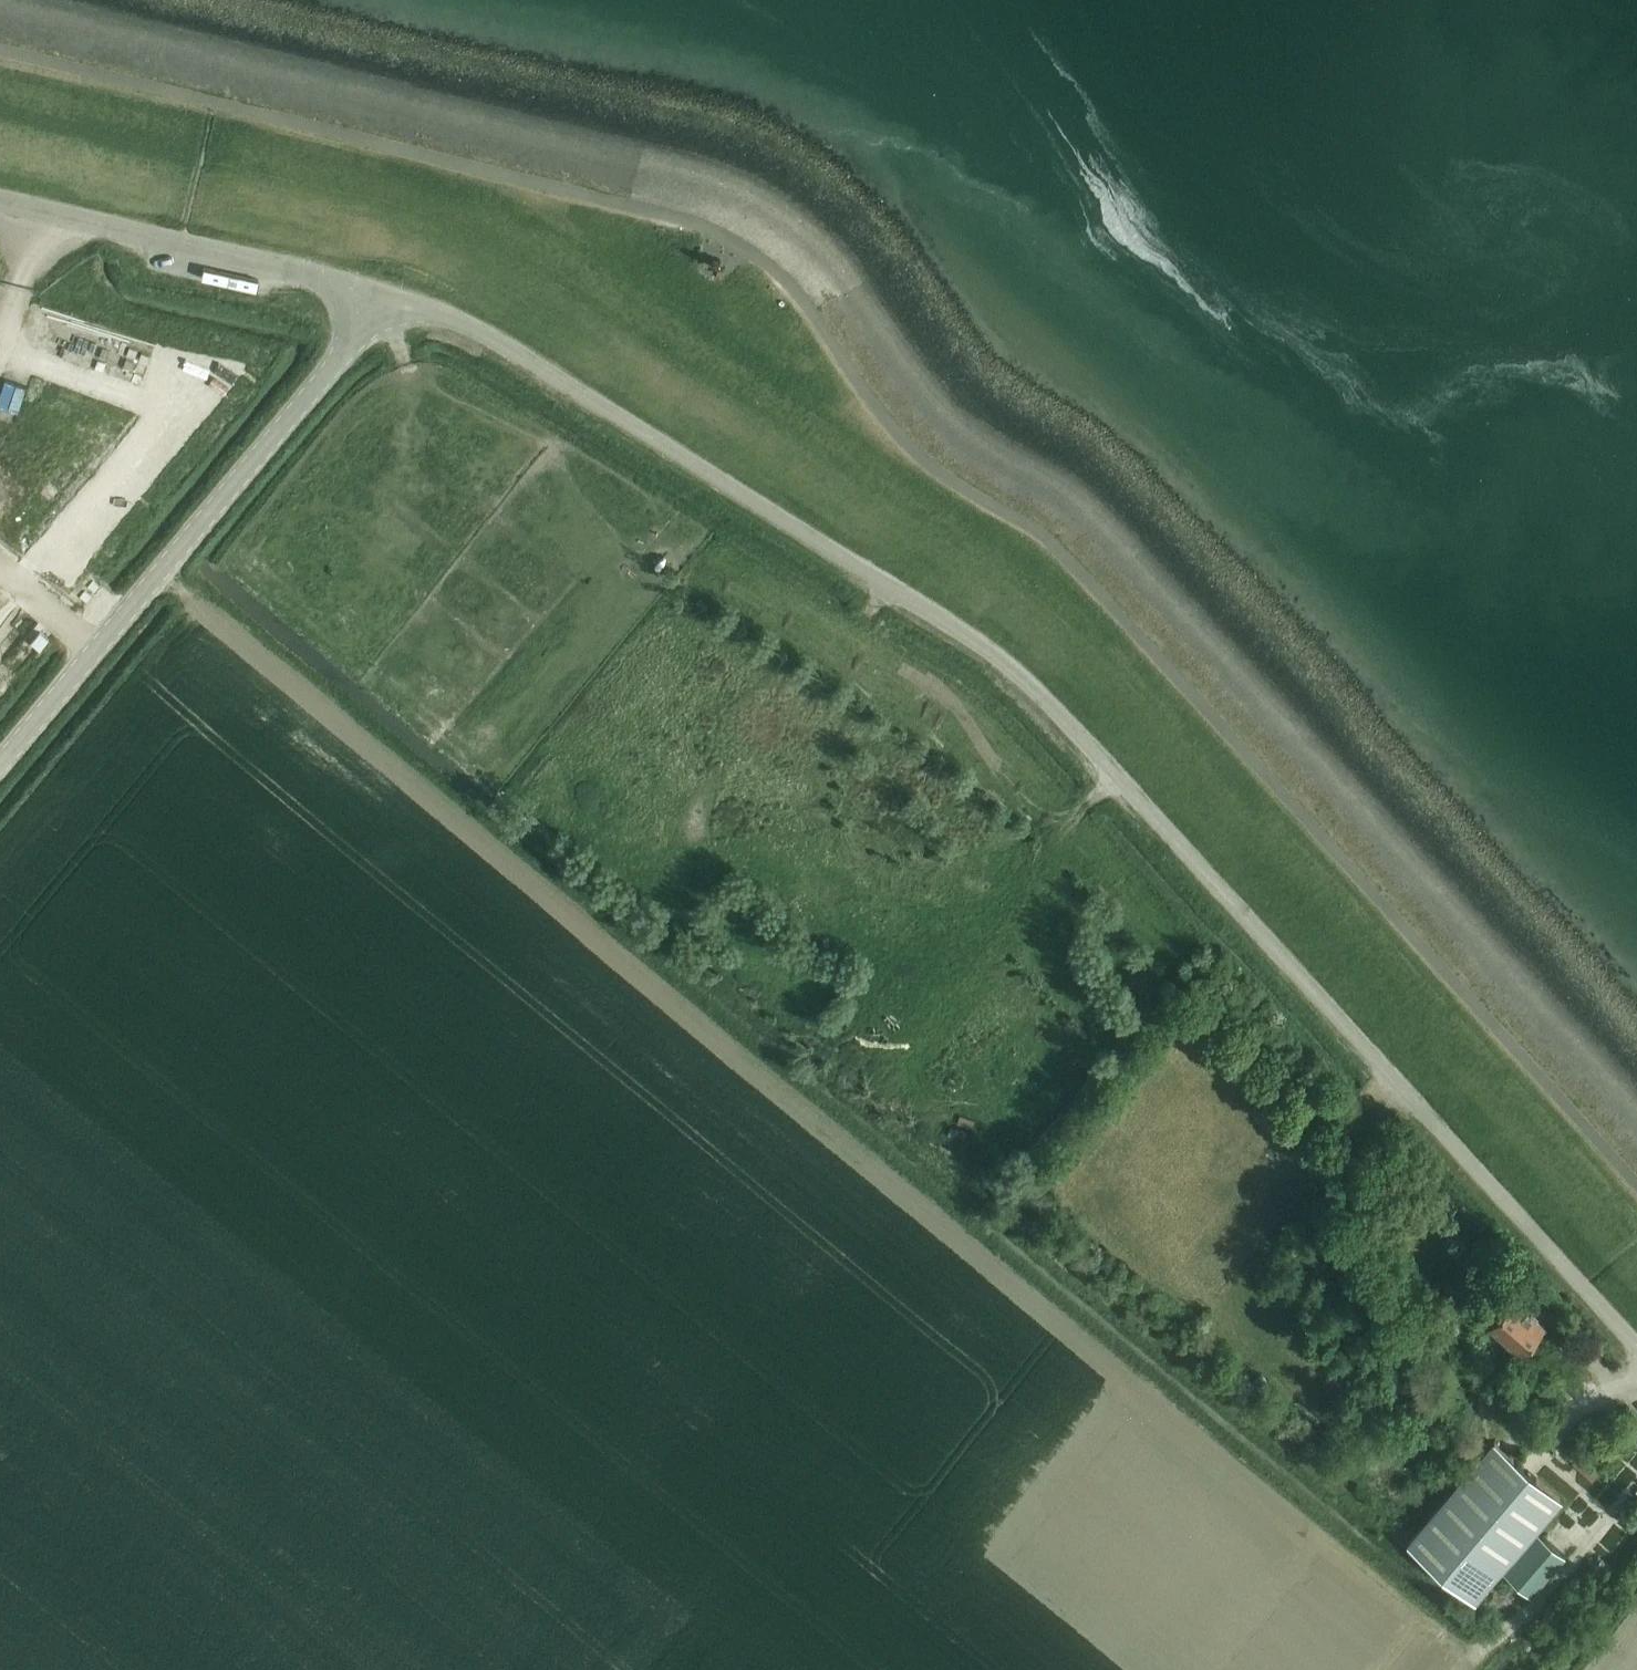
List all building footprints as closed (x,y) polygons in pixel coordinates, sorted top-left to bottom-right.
[(1544,1330),(1512,1301),(1488,1328),(1520,1357),(1544,1330)] [(1559,1500),(1490,1443),(1405,1544),(1474,1602),(1559,1500)] [(1600,1470),(1579,1452),(1571,1461),(1592,1479),(1600,1470)] [(1562,1556),(1537,1535),(1504,1574),(1529,1595),(1562,1556)]
